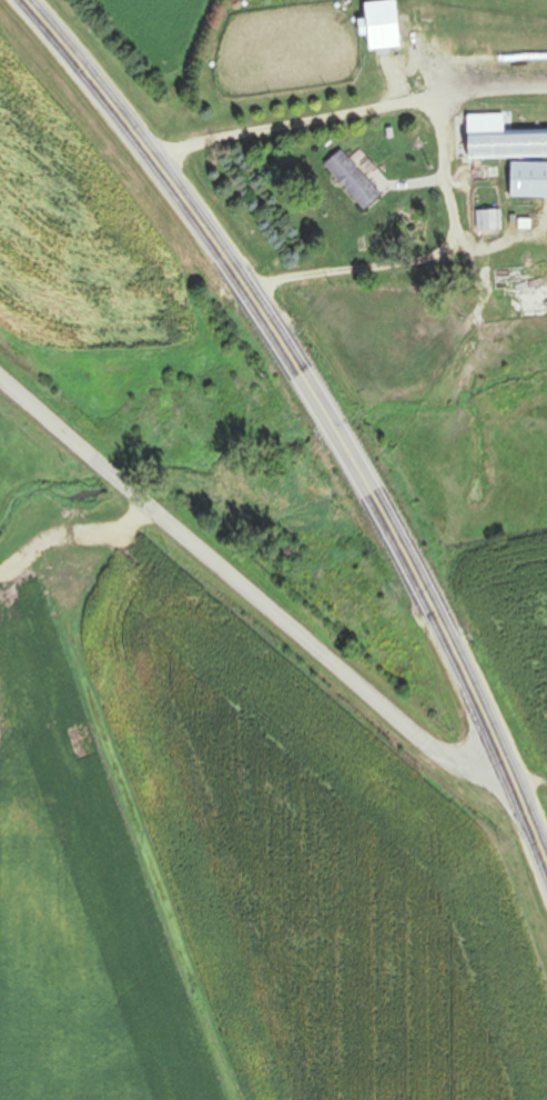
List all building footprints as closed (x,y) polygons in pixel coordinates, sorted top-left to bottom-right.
[(364,49),(399,48),(397,0),(396,0),(362,1),(364,49)] [(546,157),(546,129),(503,130),(503,114),(464,114),(464,158),(546,157)] [(360,211),(379,196),(341,148),(323,163),(360,211)] [(508,197),(546,197),(546,163),(508,163),(508,197)]
